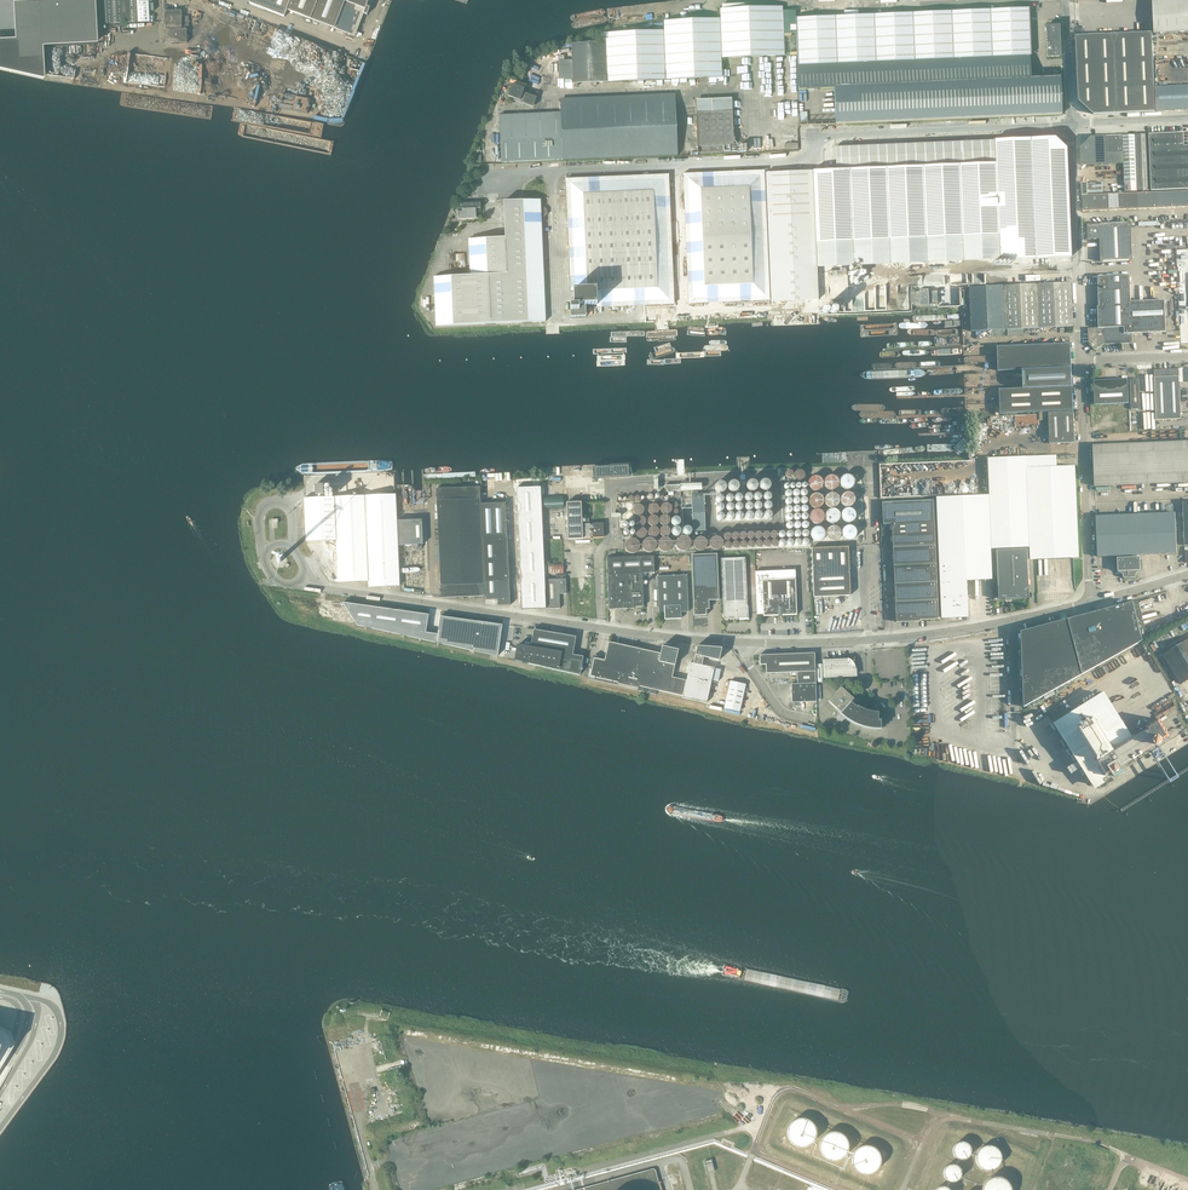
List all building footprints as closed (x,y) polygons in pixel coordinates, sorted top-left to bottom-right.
[(20,60),(43,58),(41,18),(40,0),(22,0),(22,4),(17,5),(20,60)] [(40,3),(42,44),(96,41),(94,0),(70,2),(70,0),(63,0),(63,2),(40,3)] [(113,0),(101,0),(103,24),(114,23),(113,0)] [(114,23),(126,23),(125,0),(113,0),(114,23)] [(126,23),(138,22),(137,0),(125,0),(126,23)] [(138,22),(150,21),(148,0),(137,0),(138,22)] [(311,20),(355,36),(356,34),(356,35),(357,33),(356,32),(369,0),(251,0),(249,4),(284,17),(287,10),(311,20)] [(814,7),(822,7),(822,10),(845,9),(844,0),(814,0),(814,7)] [(1154,34),(1187,32),(1187,0),(1153,0),(1154,34)] [(601,42),(603,82),(608,82),(722,77),(721,58),(784,56),(782,6),(720,9),(721,18),(664,21),(664,31),(601,33),(601,42)] [(834,89),(836,124),(1061,115),(1060,77),(1031,78),(1030,55),(1031,55),(1030,8),(796,18),(798,90),(810,90),(834,89)] [(165,42),(187,42),(187,29),(169,29),(169,28),(174,28),(174,27),(189,27),(189,16),(182,16),(182,11),(165,11),(165,10),(165,21),(165,42)] [(630,11),(606,13),(608,24),(631,21),(630,11)] [(1046,27),(1047,42),(1059,41),(1059,26),(1046,27)] [(1155,111),(1152,32),(1076,35),(1078,100),(1094,114),(1155,111)] [(19,56),(18,41),(11,42),(11,56),(19,56)] [(1059,41),(1047,42),(1048,57),(1060,56),(1059,41)] [(603,82),(601,42),(572,44),(573,61),(558,61),(559,79),(573,79),(573,84),(603,82)] [(355,84),(358,85),(365,63),(357,60),(356,64),(361,65),(358,73),(359,74),(355,84)] [(515,78),(522,81),(525,73),(518,70),(515,78)] [(316,94),(318,87),(299,84),(297,99),(301,100),(301,103),(305,104),(305,105),(310,106),(312,93),(316,94)] [(514,100),(533,106),(536,97),(523,93),(524,89),(512,85),(508,96),(514,99),(514,100)] [(1157,111),(1166,111),(1184,110),(1187,110),(1187,86),(1156,87),(1157,111)] [(560,99),(561,113),(563,160),(678,155),(675,94),(560,99)] [(696,113),(698,153),(735,151),(735,145),(733,145),(732,112),(696,113)] [(563,160),(561,113),(499,115),(501,162),(563,160)] [(1184,146),(1184,144),(1184,132),(1149,134),(1151,190),(1187,188),(1187,146),(1184,146)] [(1148,134),(1123,135),(1125,191),(1150,190),(1148,134)] [(1106,136),(1107,153),(1123,152),(1122,135),(1106,136)] [(1091,136),(1081,147),(1081,165),(1124,163),(1123,152),(1107,153),(1106,136),(1091,136)] [(836,170),(813,171),(817,267),(1071,257),(1066,148),(1054,137),(994,140),(835,147),(836,170)] [(770,300),(764,170),(683,174),(684,191),(689,303),(770,300)] [(819,312),(817,267),(813,171),(813,170),(812,170),(812,171),(765,173),(771,314),(819,312)] [(571,290),(573,290),(574,306),(570,306),(571,317),(586,316),(585,305),(597,305),(597,307),(675,304),(669,192),(669,174),(566,179),(567,196),(571,290)] [(1082,195),(1082,196),(1102,194),(1102,182),(1082,183),(1082,187),(1082,195)] [(1082,197),(1083,210),(1083,212),(1187,207),(1187,191),(1082,196),(1082,197)] [(434,277),(436,326),(545,321),(541,222),(545,221),(544,217),(547,214),(547,210),(544,207),(541,207),(540,200),(503,201),(505,238),(469,239),(470,275),(434,277)] [(457,209),(458,219),(476,218),(476,212),(480,211),(480,212),(481,212),(480,204),(473,205),(473,203),(462,204),(462,208),(457,209)] [(1088,236),(1091,239),(1100,239),(1100,243),(1100,249),(1101,261),(1132,260),(1131,222),(1087,224),(1088,236)] [(1130,275),(1098,276),(1099,311),(1098,311),(1098,318),(1099,318),(1100,328),(1088,328),(1089,344),(1095,349),(1098,349),(1098,346),(1101,346),(1100,343),(1125,342),(1125,339),(1132,339),(1132,333),(1151,332),(1172,331),(1172,318),(1165,318),(1165,300),(1131,301),(1130,275)] [(972,286),(970,286),(972,330),(1060,327),(1070,327),(1073,327),(1072,283),(1069,283),(1069,282),(1040,283),(1040,284),(1035,284),(1035,283),(1006,284),(1006,285),(1001,285),(1001,284),(972,286)] [(910,291),(911,305),(938,304),(937,290),(910,291)] [(1071,346),(1071,343),(1061,344),(998,346),(999,370),(1023,369),(1024,388),(1000,389),(1001,413),(1073,410),(1072,389),(1071,346)] [(1155,370),(1157,420),(1181,419),(1179,369),(1155,370)] [(1129,379),(1131,409),(1140,408),(1139,378),(1129,379)] [(1094,380),(1095,404),(1129,403),(1128,379),(1120,379),(1103,380),(1094,380)] [(1075,442),(1073,412),(1049,413),(1050,443),(1070,443),(1075,442)] [(1133,444),(1135,484),(1187,482),(1187,442),(1133,444)] [(1135,484),(1133,444),(1093,446),(1095,486),(1135,484)] [(1030,457),(1027,457),(1031,547),(1031,559),(1058,558),(1080,557),(1076,466),(1058,467),(1057,461),(1057,456),(1030,457)] [(990,495),(989,495),(991,549),(1031,547),(1027,457),(989,458),(990,495)] [(454,459),(424,459),(424,469),(454,468),(454,459)] [(796,472),(787,470),(786,475),(792,476),(803,479),(805,471),(796,469),(796,472)] [(856,478),(844,473),(840,484),(851,489),(856,478)] [(824,486),(836,490),(840,479),(828,474),(824,486)] [(822,489),(821,476),(809,477),(811,490),(822,489)] [(760,481),(747,480),(747,490),(770,491),(770,480),(760,479),(760,481)] [(542,481),(542,495),(563,494),(562,480),(542,481)] [(715,484),(717,495),(718,499),(734,495),(734,493),(740,492),(737,480),(726,483),(726,481),(715,484)] [(326,485),(317,485),(317,490),(317,494),(326,494),(326,490),(326,485)] [(436,489),(441,597),(484,596),(480,487),(436,489)] [(516,488),(520,579),(520,585),(517,585),(517,595),(521,595),(521,601),(521,609),(546,608),(541,487),(516,488)] [(847,490),(840,500),(850,508),(857,497),(847,490)] [(841,511),(835,509),(840,495),(830,491),(824,503),(831,506),(826,518),(836,522),(841,511)] [(823,506),(822,493),(810,493),(811,506),(823,506)] [(705,531),(704,494),(702,494),(691,495),(692,531),(705,531)] [(306,541),(336,540),(338,582),(368,581),(369,587),(399,585),(395,495),(304,498),(306,541)] [(542,496),(543,510),(564,509),(563,495),(542,496)] [(991,549),(989,495),(982,496),(938,497),(942,617),(968,616),(967,580),(983,580),(993,579),(991,549)] [(888,524),(893,524),(897,621),(922,620),(939,619),(935,522),(934,500),(884,502),(885,524),(888,524)] [(582,524),(582,521),(581,502),(566,503),(568,539),(583,539),(583,537),(602,536),(601,525),(583,526),(583,524),(582,524)] [(497,599),(498,605),(510,605),(510,601),(506,503),(482,504),(485,600),(497,599)] [(815,507),(810,519),(819,524),(825,512),(815,507)] [(856,521),(856,508),(843,507),(843,521),(856,521)] [(1124,570),(1124,571),(1125,571),(1125,570),(1126,570),(1126,572),(1124,572),(1123,574),(1123,576),(1125,578),(1135,577),(1136,576),(1136,573),(1135,572),(1135,569),(1140,569),(1140,570),(1141,570),(1140,557),(1139,557),(1139,558),(1138,558),(1137,555),(1177,553),(1175,512),(1096,516),(1098,556),(1118,556),(1118,558),(1118,571),(1119,571),(1118,570),(1124,570)] [(421,544),(423,544),(422,520),(398,521),(399,545),(414,545),(415,548),(422,548),(421,544)] [(619,529),(622,529),(623,529),(624,539),(635,538),(634,521),(619,522),(619,529)] [(689,550),(691,537),(678,535),(676,549),(689,550)] [(812,549),(814,597),(850,595),(848,547),(812,549)] [(997,550),(999,590),(999,599),(1030,597),(1030,589),(1028,549),(997,550)] [(713,600),(719,600),(717,554),(692,555),(694,615),(706,615),(706,609),(709,609),(709,600),(713,600)] [(644,606),(644,604),(642,573),(655,573),(654,556),(607,558),(609,609),(622,609),(623,612),(627,612),(627,609),(634,608),(634,607),(644,606)] [(748,618),(745,558),(721,559),(724,619),(748,618)] [(548,563),(549,574),(564,574),(563,563),(548,563)] [(758,614),(764,614),(764,616),(798,615),(796,570),(756,572),(758,614)] [(555,575),(556,579),(546,579),(547,609),(560,608),(559,594),(566,594),(566,579),(565,574),(555,575)] [(665,613),(665,618),(671,618),(672,618),(675,618),(681,618),(681,612),(685,612),(689,612),(687,575),(657,576),(659,613),(665,613)] [(343,602),(357,625),(497,656),(502,625),(440,616),(437,634),(426,632),(428,614),(343,602)] [(1050,623),(1021,631),(1024,707),(1143,640),(1142,635),(1145,634),(1136,602),(1133,603),(1133,602),(1050,623)] [(528,663),(580,675),(583,656),(573,655),(576,636),(533,629),(530,649),(518,647),(518,649),(517,649),(516,655),(517,655),(516,659),(515,659),(528,662),(528,663)] [(1182,685),(1187,681),(1187,640),(1182,644),(1172,650),(1173,650),(1163,656),(1182,685)] [(593,659),(592,659),(589,677),(638,688),(639,686),(683,696),(686,680),(685,680),(685,682),(672,679),(675,665),(659,662),(660,653),(609,642),(605,659),(597,658),(597,659),(593,659)] [(697,646),(695,655),(703,657),(719,660),(721,648),(697,646)] [(797,672),(797,684),(815,683),(814,653),(759,655),(760,664),(766,664),(766,673),(797,672)] [(850,660),(847,658),(847,660),(824,661),(824,677),(855,675),(855,668),(855,665),(853,662),(850,660)] [(715,668),(712,680),(718,681),(721,670),(721,669),(715,668)] [(730,681),(724,708),(740,711),(746,684),(730,681)] [(815,683),(797,684),(791,684),(792,702),(816,701),(815,683)] [(873,729),(881,729),(880,722),(878,722),(878,712),(873,712),(869,711),(865,710),(861,708),(857,706),(856,708),(852,706),(851,704),(855,700),(841,687),(838,691),(828,701),(838,710),(839,711),(841,713),(843,714),(842,715),(841,715),(840,717),(841,718),(843,717),(843,716),(844,715),(845,716),(846,717),(845,719),(852,723),(858,726),(866,728),(873,729)] [(1114,750),(1133,738),(1104,691),(1054,723),(1093,784),(1107,776),(1098,761),(1099,760),(1079,727),(1095,717),(1114,750)] [(1148,729),(1133,738),(1114,750),(1095,717),(1079,727),(1099,760),(1098,761),(1107,776),(1114,772),(1115,772),(1120,769),(1120,768),(1134,759),(1135,760),(1137,758),(1138,757),(1140,756),(1141,756),(1141,755),(1141,756),(1144,754),(1143,754),(1157,745),(1158,745),(1164,742),(1163,741),(1171,737),(1160,719),(1147,727),(1148,729)] [(1010,742),(1011,760),(1019,760),(1019,756),(1015,756),(1015,742),(1010,742)] [(385,1049),(383,1040),(371,1043),(374,1052),(380,1051),(385,1049)] [(46,1044),(42,1050),(47,1054),(52,1049),(46,1044)] [(35,1072),(44,1060),(39,1057),(30,1069),(35,1072)] [(811,1121),(810,1120),(809,1120),(808,1119),(807,1119),(806,1118),(805,1118),(804,1118),(802,1118),(801,1118),(800,1118),(799,1118),(798,1118),(797,1119),(796,1119),(795,1119),(794,1120),(793,1121),(792,1121),(791,1122),(791,1123),(790,1124),(789,1124),(789,1125),(788,1126),(788,1127),(787,1128),(787,1129),(787,1130),(787,1132),(787,1133),(787,1134),(787,1135),(787,1136),(788,1137),(788,1138),(788,1139),(789,1140),(790,1141),(790,1142),(791,1143),(792,1144),(793,1144),(793,1145),(795,1146),(796,1146),(797,1146),(798,1147),(800,1147),(801,1147),(802,1147),(803,1147),(805,1147),(807,1146),(808,1146),(809,1145),(810,1145),(811,1144),(812,1144),(813,1142),(814,1141),(814,1140),(815,1139),(815,1138),(816,1136),(816,1135),(816,1134),(816,1133),(816,1132),(816,1131),(816,1130),(816,1129),(816,1128),(815,1127),(815,1125),(814,1125),(814,1124),(813,1122),(811,1121)] [(846,1137),(845,1137),(844,1136),(844,1135),(843,1134),(842,1134),(840,1133),(839,1132),(838,1132),(837,1132),(836,1132),(835,1131),(834,1131),(833,1131),(831,1132),(830,1132),(829,1132),(828,1133),(827,1133),(826,1134),(825,1134),(824,1135),(823,1136),(822,1137),(822,1138),(821,1139),(821,1140),(820,1141),(820,1142),(820,1143),(819,1144),(819,1145),(819,1146),(819,1147),(819,1148),(820,1149),(820,1150),(820,1151),(821,1152),(821,1153),(821,1154),(822,1154),(822,1155),(823,1156),(824,1157),(825,1158),(826,1158),(828,1159),(829,1160),(831,1160),(832,1161),(834,1161),(835,1161),(837,1160),(838,1160),(839,1160),(840,1159),(842,1158),(843,1158),(844,1157),(844,1156),(845,1155),(846,1154),(847,1154),(847,1152),(848,1151),(848,1150),(848,1149),(849,1148),(849,1146),(849,1145),(849,1144),(848,1143),(848,1142),(848,1141),(848,1140),(847,1140),(847,1138),(846,1137)] [(971,1148),(971,1147),(970,1147),(970,1146),(969,1145),(969,1144),(968,1143),(967,1143),(966,1142),(965,1142),(964,1141),(963,1141),(962,1141),(961,1141),(960,1141),(959,1142),(958,1142),(957,1142),(957,1143),(956,1143),(955,1144),(954,1145),(954,1146),(953,1147),(953,1148),(952,1149),(952,1150),(952,1151),(952,1152),(953,1152),(953,1153),(953,1154),(954,1155),(954,1156),(955,1157),(956,1158),(957,1159),(958,1159),(959,1160),(960,1160),(961,1160),(962,1160),(963,1160),(964,1160),(966,1159),(967,1159),(967,1158),(968,1157),(969,1157),(969,1156),(970,1155),(970,1154),(971,1154),(971,1153),(971,1152),(971,1151),(971,1150),(971,1149),(971,1148)] [(853,1153),(853,1154),(852,1155),(852,1156),(852,1157),(852,1158),(852,1160),(852,1161),(852,1162),(852,1163),(852,1164),(852,1165),(853,1165),(853,1166),(853,1167),(854,1168),(855,1169),(856,1170),(857,1171),(859,1172),(860,1173),(862,1174),(863,1174),(864,1174),(865,1174),(867,1174),(868,1174),(869,1174),(870,1174),(872,1173),(873,1173),(875,1172),(875,1171),(876,1171),(877,1170),(877,1169),(878,1168),(879,1167),(880,1166),(880,1165),(880,1164),(881,1163),(881,1162),(881,1161),(881,1160),(881,1159),(881,1158),(881,1157),(881,1156),(880,1155),(880,1154),(879,1152),(878,1151),(878,1150),(877,1150),(876,1149),(875,1148),(874,1147),(873,1146),(872,1146),(870,1146),(869,1145),(868,1145),(866,1145),(865,1145),(864,1145),(862,1145),(861,1146),(860,1146),(859,1147),(858,1148),(857,1148),(856,1149),(855,1150),(854,1151),(853,1152),(853,1153)] [(998,1149),(997,1148),(996,1147),(995,1146),(994,1146),(993,1145),(992,1145),(991,1145),(990,1145),(988,1145),(987,1145),(986,1145),(985,1145),(984,1146),(983,1146),(982,1146),(981,1147),(980,1148),(979,1149),(978,1150),(978,1151),(977,1151),(977,1152),(976,1153),(976,1155),(976,1156),(975,1157),(975,1158),(975,1159),(975,1160),(976,1161),(976,1162),(976,1163),(977,1163),(977,1164),(977,1165),(978,1166),(979,1167),(980,1168),(981,1169),(982,1169),(983,1170),(984,1170),(985,1171),(987,1171),(988,1171),(989,1171),(991,1171),(992,1170),(994,1170),(995,1169),(996,1168),(997,1167),(998,1166),(999,1165),(1000,1164),(1000,1163),(1001,1162),(1001,1161),(1001,1160),(1001,1159),(1001,1158),(1001,1157),(1001,1156),(1001,1155),(1001,1154),(1000,1152),(999,1151),(999,1150),(998,1149)] [(714,1171),(711,1159),(704,1161),(707,1173),(708,1173),(713,1171),(714,1171)] [(943,1171),(943,1172),(943,1173),(943,1174),(943,1175),(943,1176),(944,1177),(944,1178),(945,1179),(946,1180),(948,1181),(948,1182),(949,1182),(950,1182),(951,1182),(952,1182),(953,1182),(954,1182),(956,1182),(957,1181),(958,1181),(958,1180),(959,1180),(959,1179),(960,1178),(961,1177),(961,1176),(961,1175),(962,1175),(962,1174),(962,1173),(962,1172),(961,1171),(961,1170),(961,1169),(960,1168),(960,1167),(959,1167),(959,1166),(958,1166),(957,1165),(956,1164),(955,1164),(954,1164),(953,1164),(952,1164),(951,1164),(950,1164),(949,1164),(948,1164),(948,1165),(947,1165),(946,1166),(945,1167),(945,1168),(944,1168),(944,1169),(943,1170),(943,1171)] [(1011,1189),(1011,1188),(1011,1187),(1010,1186),(1010,1185),(1009,1184),(1008,1183),(1008,1182),(1007,1181),(1006,1180),(1005,1179),(1004,1179),(1003,1178),(1002,1178),(1001,1177),(1000,1177),(999,1177),(997,1177),(996,1177),(995,1177),(994,1177),(993,1177),(992,1177),(991,1178),(989,1178),(988,1179),(987,1180),(986,1181),(985,1182),(984,1183),(984,1184),(983,1185),(983,1186),(982,1187),(982,1188),(982,1189),(1011,1189)]
